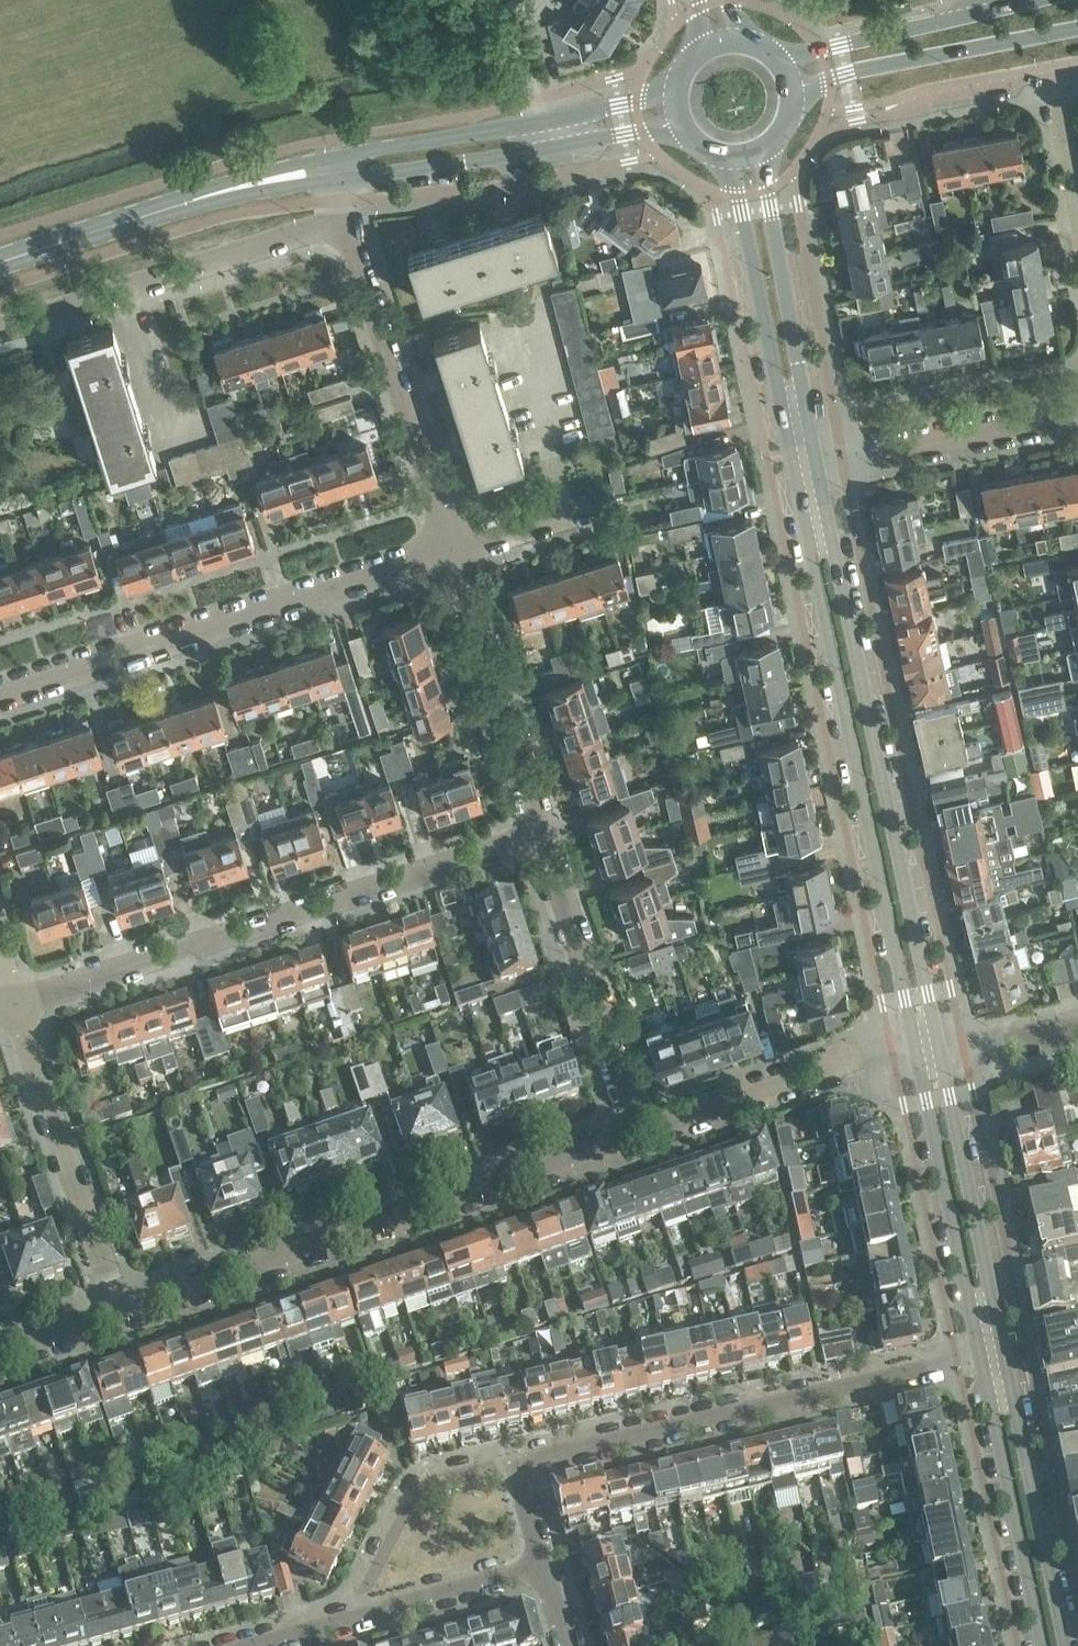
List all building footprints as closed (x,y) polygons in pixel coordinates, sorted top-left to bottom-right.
[(632,14),(610,0),(594,0),(591,5),(583,0),(578,0),(573,7),(585,14),(586,14),(616,33),(621,25),(626,24),(632,14)] [(632,14),(638,4),(637,0),(610,0),(632,14)] [(616,33),(586,14),(585,14),(579,25),(565,17),(548,21),(557,58),(607,47),(608,46),(613,45),(617,38),(616,33)] [(1005,132),(989,135),(996,172),(1012,169),(1014,179),(1025,177),(1017,131),(1015,132),(1016,132),(1006,134),(1005,132)] [(962,141),(961,141),(967,177),(996,172),(989,135),(987,136),(987,138),(962,142),(962,141)] [(967,177),(961,141),(943,144),(943,146),(934,148),(934,147),(933,147),(941,193),(953,191),(951,180),(967,177)] [(872,196),(906,189),(919,186),(914,159),(900,162),(903,177),(870,184),(867,168),(846,172),(846,168),(834,171),(834,175),(831,175),(837,204),(873,197),(872,196)] [(906,189),(908,200),(922,197),(919,186),(906,189)] [(617,202),(620,215),(612,209),(601,224),(627,245),(636,234),(660,202),(650,195),(617,202)] [(843,232),(878,224),(873,197),(837,204),(840,216),(839,216),(841,229),(843,229),(843,232)] [(929,201),(935,227),(947,224),(942,198),(929,201)] [(674,213),(660,202),(636,234),(646,242),(644,246),(648,249),(659,247),(665,238),(678,235),(674,213)] [(1006,226),(1033,221),(1031,208),(1004,213),(1006,226)] [(513,218),(508,219),(503,221),(504,223),(475,232),(490,278),(558,257),(543,211),(513,220),(513,218)] [(1006,226),(1004,213),(990,215),(993,228),(1006,226)] [(580,241),(573,216),(558,221),(565,246),(580,241)] [(912,217),(894,221),(897,231),(914,224),(912,217)] [(884,253),(878,224),(843,232),(846,244),(845,244),(847,258),(848,257),(849,260),(884,253)] [(1006,275),(1041,268),(1039,257),(1041,257),(1038,243),(1037,244),(1036,240),(1019,243),(1016,230),(989,235),(991,249),(1001,247),(1006,275)] [(490,278),(475,232),(446,242),(446,239),(436,242),(437,245),(407,254),(421,300),(490,278)] [(918,245),(901,249),(903,259),(920,252),(918,245)] [(648,249),(631,252),(632,263),(651,258),(648,249)] [(890,282),(884,253),(849,260),(852,272),(850,272),(852,280),(853,286),(854,286),(855,289),(890,282)] [(602,270),(617,266),(614,254),(599,258),(602,270)] [(708,283),(707,280),(707,277),(704,275),(701,263),(657,273),(658,280),(663,300),(707,289),(706,287),(708,283)] [(1006,275),(1011,304),(1047,297),(1045,285),(1046,285),(1043,272),(1042,272),(1041,268),(1006,275)] [(949,283),(942,284),(946,303),(955,301),(949,283)] [(555,306),(580,299),(577,285),(551,292),(555,306)] [(884,289),(887,306),(898,304),(894,287),(884,289)] [(914,290),(917,308),(927,306),(921,288),(914,290)] [(887,306),(884,289),(862,294),(866,310),(887,306)] [(983,309),(994,307),(992,294),(981,296),(983,309)] [(1047,297),(1011,304),(1017,332),(1037,328),(1038,333),(1050,331),(1049,326),(1052,325),(1047,297)] [(580,299),(555,306),(558,319),(584,312),(580,299)] [(662,314),(659,302),(640,306),(643,318),(657,315),(662,314)] [(983,309),(986,322),(997,320),(994,307),(983,309)] [(584,312),(558,319),(562,332),(587,326),(584,312)] [(985,349),(978,313),(949,318),(956,354),(968,352),(968,353),(981,350),(981,349),(985,349)] [(325,314),(297,322),(308,355),(335,347),(325,314)] [(660,328),(657,315),(643,318),(620,324),(623,336),(660,328)] [(676,335),(679,348),(717,340),(715,326),(711,327),(709,316),(666,325),(668,337),(676,335)] [(956,354),(949,318),(920,324),(927,359),(940,357),(940,358),(954,355),(953,354),(956,354)] [(308,355),(297,322),(270,331),(281,364),(308,355)] [(447,377),(456,406),(502,392),(480,324),(434,339),(443,368),(441,369),(444,378),(447,377)] [(927,359),(920,324),(893,328),(899,365),(912,362),(912,363),(926,361),(925,360),(927,359)] [(89,408),(135,394),(113,326),(67,341),(76,370),(73,371),(76,381),(80,380),(89,408)] [(587,326),(562,332),(565,345),(591,339),(587,326)] [(864,334),(865,336),(858,337),(861,352),(867,351),(871,370),(873,369),(874,376),(889,373),(888,366),(899,365),(893,328),(864,334)] [(270,331),(243,339),(254,373),(258,385),(271,381),(267,368),(281,364),(270,331)] [(254,373),(243,339),(215,348),(226,381),(254,373)] [(591,339),(565,345),(569,358),(594,352),(591,339)] [(678,364),(680,374),(719,366),(717,355),(720,354),(717,340),(679,348),(682,363),(678,364)] [(594,352),(569,358),(572,372),(598,365),(594,352)] [(603,384),(614,381),(609,363),(598,366),(601,378),(603,384)] [(598,365),(572,372),(576,385),(601,378),(598,366),(598,365)] [(677,384),(681,399),(728,390),(725,375),(721,376),(719,366),(680,374),(682,383),(677,384)] [(319,385),(324,398),(349,390),(345,377),(319,385)] [(601,378),(576,385),(579,398),(605,392),(603,384),(601,378)] [(324,398),(319,385),(308,389),(312,402),(324,398)] [(630,410),(624,385),(619,386),(607,389),(614,414),(630,410)] [(682,425),(729,415),(727,404),(731,404),(728,390),(681,399),(683,412),(675,414),(677,426),(647,436),(649,444),(645,446),(646,451),(651,450),(686,439),(682,425)] [(502,392),(456,406),(465,435),(462,436),(464,441),(465,446),(468,445),(477,475),(523,460),(502,392)] [(605,392),(579,398),(583,411),(608,405),(605,392)] [(156,462),(135,394),(89,408),(98,437),(95,438),(98,448),(101,447),(110,476),(156,462)] [(207,403),(211,417),(236,408),(232,395),(207,403)] [(351,396),(326,404),(329,416),(355,408),(351,396)] [(264,406),(268,419),(279,415),(275,402),(264,406)] [(329,416),(326,404),(314,408),(318,420),(329,416)] [(608,405),(583,411),(586,425),(612,418),(608,405)] [(215,429),(240,421),(236,408),(211,417),(215,429)] [(279,415),(268,419),(272,431),(283,428),(279,415)] [(612,418),(586,425),(590,438),(615,431),(612,418)] [(219,442),(232,438),(244,433),(240,421),(215,429),(219,442)] [(700,463),(703,476),(741,468),(740,466),(743,464),(742,457),(738,456),(736,444),(726,446),(723,432),(661,452),(664,464),(685,459),(686,466),(700,463)] [(244,433),(232,438),(244,478),(256,474),(251,458),(252,458),(244,433)] [(219,442),(227,466),(232,482),(244,478),(232,438),(219,442)] [(215,470),(227,466),(219,442),(207,446),(215,470)] [(367,444),(339,453),(350,486),(361,482),(361,484),(376,479),(376,477),(377,477),(367,444)] [(207,446),(194,450),(202,474),(215,470),(207,446)] [(182,454),(190,478),(202,474),(194,450),(182,454)] [(339,453),(312,461),(322,495),(350,486),(339,453)] [(177,482),(190,478),(182,454),(169,458),(177,482)] [(312,461),(285,470),(295,503),(322,495),(312,461)] [(146,472),(149,484),(169,477),(166,465),(146,472)] [(1067,508),(1077,506),(1077,466),(1059,470),(1067,508)] [(704,502),(722,498),(723,499),(730,497),(729,496),(746,493),(744,481),(746,479),(745,472),(741,471),(741,468),(703,476),(687,480),(690,496),(702,494),(704,502)] [(1067,508),(1059,470),(1059,468),(1057,468),(1057,470),(1052,471),(1052,469),(1050,469),(1051,472),(1034,475),(1041,513),(1067,508)] [(295,503),(285,470),(256,479),(267,512),(268,511),(268,513),(283,509),(282,507),(295,503)] [(1041,513),(1034,475),(1033,473),(1031,473),(1031,475),(1027,476),(1027,474),(1025,474),(1025,476),(1008,480),(1015,518),(1041,513)] [(133,476),(122,480),(126,492),(137,488),(133,476)] [(1015,518),(1008,480),(1008,477),(1006,478),(1006,480),(1002,481),(1001,479),(999,479),(1000,481),(982,484),(989,523),(1015,518)] [(122,480),(111,483),(115,496),(126,492),(122,480)] [(974,513),(969,487),(956,489),(961,515),(974,513)] [(85,535),(98,531),(86,491),(72,495),(85,535)] [(878,531),(878,532),(924,523),(918,496),(873,506),(875,517),(876,517),(879,530),(878,531)] [(702,513),(700,502),(671,508),(674,519),(702,513)] [(49,503),(40,506),(44,518),(53,515),(49,503)] [(215,510),(190,518),(203,561),(228,553),(218,520),(215,510)] [(243,511),(218,520),(228,553),(254,545),(243,511)] [(0,518),(0,524),(2,531),(13,528),(9,515),(0,518)] [(203,561),(190,518),(165,526),(178,569),(203,561)] [(716,538),(718,551),(757,543),(757,540),(760,540),(758,530),(755,531),(752,518),(735,522),(735,521),(728,522),(728,523),(716,526),(715,523),(704,525),(703,518),(668,526),(671,539),(710,530),(712,539),(716,538)] [(924,523),(878,532),(879,534),(880,533),(883,546),(881,546),(884,558),(919,551),(917,540),(927,538),(924,523)] [(140,534),(140,535),(153,577),(178,569),(165,526),(164,526),(140,534)] [(1073,545),(1071,531),(1059,534),(1062,547),(1073,545)] [(984,563),(997,560),(991,534),(979,537),(981,548),(984,563)] [(153,577),(140,535),(113,544),(127,586),(153,577)] [(946,556),(965,551),(981,548),(979,537),(978,535),(943,542),(946,556)] [(90,543),(75,548),(71,536),(61,539),(65,551),(75,584),(101,576),(90,543)] [(1038,551),(1048,549),(1045,537),(1035,539),(1038,551)] [(709,577),(723,574),(762,566),(760,556),(762,554),(761,547),(758,545),(757,543),(718,551),(721,566),(708,569),(709,577)] [(633,599),(618,554),(616,547),(602,552),(603,555),(591,559),(606,608),(633,599)] [(965,551),(970,575),(986,572),(986,571),(984,563),(981,548),(965,551)] [(39,559),(50,594),(65,589),(64,588),(75,584),(65,551),(39,559)] [(1049,555),(1023,560),(1026,574),(1051,569),(1049,555)] [(14,606),(14,604),(25,601),(14,567),(11,559),(0,563),(0,610),(14,606)] [(50,594),(39,559),(14,567),(25,601),(34,597),(35,599),(50,594)] [(606,608),(591,559),(578,563),(579,566),(566,570),(577,605),(580,616),(606,608)] [(1077,591),(1077,563),(1056,568),(1058,580),(1072,577),(1075,592),(1077,591)] [(723,574),(729,599),(767,591),(766,588),(769,586),(768,579),(765,578),(762,566),(723,574)] [(922,566),(887,574),(887,576),(885,578),(887,585),(890,587),(891,594),(943,582),(941,572),(924,576),(922,566)] [(577,605),(566,570),(553,574),(552,571),(539,575),(551,614),(577,605)] [(635,573),(639,593),(656,589),(653,570),(635,573)] [(986,572),(970,575),(976,599),(992,595),(986,572)] [(551,614),(539,575),(527,579),(528,583),(515,587),(515,588),(509,590),(514,607),(512,608),(517,624),(551,614)] [(710,579),(698,581),(699,589),(711,586),(710,579)] [(943,582),(891,594),(893,600),(891,603),(893,609),(895,611),(896,613),(931,605),(928,595),(945,592),(943,582)] [(767,591),(729,599),(718,602),(723,626),(691,633),(693,644),(738,635),(735,623),(772,615),(770,604),(772,601),(771,594),(767,593),(767,591)] [(1077,620),(1077,591),(1075,592),(1077,606),(1073,607),(1073,609),(1049,614),(1052,625),(1070,621),(1077,620)] [(1002,623),(1013,621),(1017,620),(1014,605),(999,608),(1002,623)] [(980,617),(982,630),(997,627),(994,614),(980,617)] [(392,651),(429,640),(425,628),(422,629),(418,615),(384,626),(392,651)] [(902,649),(938,640),(932,615),(896,623),(902,649)] [(1077,648),(1077,620),(1070,621),(1075,648),(1077,648)] [(997,627),(982,630),(987,652),(1002,649),(997,627)] [(348,636),(357,662),(370,658),(361,632),(348,636)] [(1007,635),(1012,658),(1025,655),(1020,632),(1007,635)] [(434,666),(430,654),(433,653),(429,640),(392,651),(400,676),(434,666)] [(907,675),(908,675),(944,666),(938,640),(902,649),(901,649),(907,675)] [(631,643),(619,646),(623,659),(635,655),(631,643)] [(304,651),(316,688),(342,680),(331,645),(318,650),(317,647),(304,651)] [(743,665),(745,676),(783,668),(786,665),(784,658),(781,657),(778,645),(736,654),(739,666),(743,665)] [(623,659),(619,646),(606,651),(610,663),(623,659)] [(571,676),(568,664),(564,652),(562,647),(558,648),(559,653),(552,655),(556,668),(541,672),(545,684),(571,676)] [(564,652),(568,664),(580,660),(576,648),(564,652)] [(279,662),(290,697),(316,688),(304,651),(292,655),(292,658),(279,662)] [(1003,653),(988,656),(994,682),(1009,678),(1003,653)] [(373,670),(370,658),(357,662),(360,674),(373,670)] [(253,668),(264,705),(290,697),(279,662),(266,666),(266,663),(253,668)] [(944,666),(908,675),(914,701),(960,690),(954,664),(944,666)] [(400,676),(408,703),(445,691),(441,679),(439,680),(434,666),(400,676)] [(264,705),(253,668),(240,672),(241,674),(228,679),(239,713),(264,705)] [(745,676),(750,699),(788,691),(788,689),(786,683),(789,680),(788,674),(784,672),(783,668),(745,676)] [(634,691),(648,686),(645,674),(643,675),(641,671),(636,672),(638,677),(630,679),(634,691)] [(591,676),(547,690),(547,692),(544,693),(542,697),(545,705),(548,707),(552,706),(556,717),(590,706),(590,705),(600,702),(591,676)] [(1021,701),(1066,692),(1063,677),(1018,686),(1021,701)] [(345,687),(360,734),(372,730),(357,683),(345,687)] [(648,686),(634,691),(638,703),(651,699),(648,686)] [(445,691),(408,703),(417,730),(451,719),(447,705),(450,704),(445,691)] [(788,691),(750,699),(753,711),(749,712),(751,723),(794,714),(791,702),(793,700),(792,693),(789,692),(788,691)] [(993,697),(998,721),(1018,716),(1012,692),(993,697)] [(1066,692),(1021,701),(1024,714),(1068,705),(1066,692)] [(188,700),(200,737),(226,729),(215,695),(201,699),(200,696),(188,700)] [(368,701),(372,714),(385,710),(381,697),(368,701)] [(977,698),(917,711),(922,736),(962,727),(958,707),(963,706),(964,709),(972,707),(972,709),(979,707),(977,698)] [(163,711),(174,746),(200,737),(188,700),(175,704),(176,707),(163,711)] [(556,717),(564,742),(598,730),(590,706),(556,717)] [(392,731),(385,710),(372,714),(379,735),(392,731)] [(137,716),(149,754),(174,746),(163,711),(149,716),(148,712),(137,716)] [(149,754),(137,716),(123,720),(124,723),(111,728),(122,762),(149,754)] [(1018,716),(998,721),(1004,746),(1024,742),(1018,716)] [(88,717),(74,721),(75,725),(64,728),(76,766),(102,758),(91,723),(90,723),(88,717)] [(428,727),(433,744),(440,742),(438,737),(457,730),(453,719),(428,727)] [(712,742),(744,735),(741,722),(709,729),(712,742)] [(662,725),(657,726),(647,730),(651,741),(665,736),(662,725)] [(962,727),(922,736),(922,739),(920,739),(923,752),(925,752),(927,762),(982,751),(979,740),(966,743),(962,727)] [(39,740),(51,774),(76,766),(64,728),(51,732),(50,729),(36,733),(39,740)] [(564,742),(572,768),(607,756),(598,730),(564,742)] [(316,734),(304,738),(308,751),(321,746),(316,734)] [(296,755),(308,751),(304,738),(291,742),(296,755)] [(260,739),(252,741),(240,745),(248,770),(267,764),(260,739)] [(392,749),(400,774),(413,770),(403,739),(390,743),(392,749)] [(765,772),(804,764),(803,761),(805,759),(804,752),(801,751),(798,739),(756,749),(758,759),(762,758),(765,772)] [(13,745),(25,782),(51,774),(39,740),(26,744),(25,741),(13,745)] [(747,753),(745,740),(719,746),(722,758),(747,753)] [(25,782),(13,745),(0,749),(0,750),(1,752),(0,752),(0,790),(25,782)] [(248,770),(240,745),(227,749),(235,774),(248,770)] [(1001,752),(1005,767),(1006,773),(1030,768),(1025,747),(1001,752)] [(400,774),(392,749),(380,753),(388,778),(400,774)] [(1001,752),(991,755),(994,769),(1005,767),(1001,752)] [(617,753),(607,756),(572,768),(581,794),(596,789),(601,801),(620,795),(630,792),(617,753)] [(325,798),(316,773),(311,757),(301,760),(306,776),(304,777),(312,802),(325,798)] [(443,775),(455,811),(481,802),(467,757),(454,761),(457,770),(443,775)] [(770,796),(809,787),(806,777),(808,774),(807,768),(804,767),(804,764),(765,772),(770,796)] [(1033,767),(1038,793),(1053,790),(1049,764),(1033,767)] [(982,772),(965,776),(962,766),(930,773),(930,775),(928,778),(929,784),(933,787),(934,792),(996,780),(1007,778),(1006,773),(1005,767),(994,769),(982,772)] [(415,774),(429,819),(455,811),(443,775),(430,779),(427,770),(415,774)] [(196,773),(184,777),(188,789),(200,785),(196,773)] [(188,789),(184,777),(171,781),(175,793),(188,789)] [(301,860),(286,815),(273,819),(273,820),(260,824),(259,819),(250,794),(249,795),(244,778),(234,782),(239,798),(253,843),(265,839),(275,869),(301,860)] [(119,784),(128,809),(140,805),(132,780),(119,784)] [(998,789),(996,780),(934,792),(939,812),(938,812),(938,813),(989,801),(987,792),(998,789)] [(350,833),(367,828),(376,825),(364,790),(362,782),(348,786),(350,795),(339,799),(350,833)] [(389,782),(364,790),(376,825),(401,817),(389,782)] [(128,809),(119,784),(107,788),(115,813),(128,809)] [(651,785),(649,786),(630,792),(620,795),(623,806),(588,817),(591,826),(588,827),(592,841),(595,840),(596,842),(638,829),(632,812),(655,797),(651,785)] [(677,793),(682,815),(682,816),(705,810),(700,786),(677,791),(677,793)] [(761,823),(814,812),(813,809),(815,807),(814,800),(811,799),(809,787),(770,796),(756,799),(761,823)] [(946,848),(946,849),(993,839),(993,836),(1009,833),(1042,825),(1036,798),(1035,790),(989,801),(938,813),(938,814),(939,814),(946,848)] [(670,818),(681,815),(682,815),(677,793),(665,796),(670,818)] [(236,831),(210,840),(221,874),(247,866),(241,847),(253,843),(239,798),(226,802),(234,827),(236,831)] [(301,810),(286,815),(301,860),(328,852),(313,806),(301,810)] [(711,835),(705,810),(682,816),(687,840),(711,835)] [(62,811),(35,820),(36,824),(40,837),(68,828),(64,816),(62,811)] [(771,822),(774,834),(776,845),(789,843),(789,845),(802,842),(802,840),(819,837),(816,826),(819,825),(817,811),(814,812),(761,823),(761,824),(771,822)] [(76,812),(64,816),(68,828),(80,824),(76,812)] [(161,816),(162,822),(171,848),(183,844),(196,883),(221,874),(210,840),(207,832),(182,841),(173,812),(161,816)] [(171,848),(162,822),(149,826),(158,852),(171,848)] [(15,845),(40,837),(36,824),(11,833),(15,845)] [(85,848),(93,873),(106,869),(98,844),(96,844),(90,828),(80,831),(85,848)] [(639,856),(643,867),(674,857),(670,844),(643,846),(638,829),(596,842),(597,845),(594,846),(598,859),(601,858),(604,867),(639,856)] [(993,839),(946,849),(951,871),(987,864),(1015,858),(1012,845),(1009,833),(993,836),(993,839)] [(40,844),(16,852),(20,865),(44,857),(40,844)] [(740,867),(769,861),(766,847),(737,853),(740,867)] [(93,873),(85,848),(72,852),(80,877),(93,873)] [(1057,851),(1050,853),(1056,875),(1057,879),(1070,875),(1063,849),(1057,851)] [(136,874),(148,909),(173,901),(159,856),(147,860),(150,869),(136,874)] [(678,869),(674,857),(643,867),(646,877),(611,889),(614,898),(611,899),(615,913),(618,912),(619,914),(661,901),(671,897),(665,878),(678,869)] [(769,861),(740,867),(742,881),(772,875),(769,861)] [(788,882),(791,895),(829,887),(832,886),(829,872),(826,873),(824,862),(807,866),(807,864),(794,867),(794,868),(778,872),(780,883),(788,882)] [(987,864),(951,871),(956,895),(992,888),(992,886),(1034,878),(1032,867),(990,876),(987,864)] [(148,909),(136,874),(122,878),(119,869),(107,873),(122,918),(148,909)] [(1065,896),(1077,893),(1074,875),(1061,879),(1065,896)] [(56,890),(67,924),(93,916),(82,881),(56,890)] [(1016,885),(962,900),(965,910),(960,913),(964,926),(1006,915),(1001,895),(1005,894),(1006,897),(1018,894),(1016,885)] [(1059,885),(1045,889),(1049,902),(1063,898),(1059,885)] [(829,887),(791,895),(794,909),(789,910),(791,921),(834,912),(832,900),(834,898),(833,891),(830,890),(829,887)] [(67,924),(56,890),(30,898),(42,932),(67,924)] [(480,917),(485,931),(521,919),(512,894),(471,907),(475,919),(480,917)] [(666,916),(661,901),(619,914),(620,916),(617,917),(621,931),(624,930),(627,939),(663,928),(666,938),(697,928),(693,916),(666,916)] [(1006,915),(964,926),(967,940),(972,941),(975,951),(1003,943),(1028,937),(1026,926),(1014,929),(1014,933),(1011,934),(1006,915)] [(430,920),(438,946),(458,940),(453,927),(447,929),(442,916),(430,920)] [(1071,928),(1068,918),(1056,922),(1059,931),(1071,928)] [(485,931),(493,956),(529,944),(521,919),(485,931)] [(781,921),(730,932),(732,946),(784,935),(781,921)] [(438,966),(423,922),(396,931),(409,969),(408,969),(410,975),(438,966)] [(409,969),(396,931),(369,940),(381,977),(408,969),(409,969)] [(683,936),(672,940),(677,955),(688,952),(683,936)] [(749,943),(752,955),(786,947),(783,936),(749,943)] [(798,958),(800,971),(842,962),(842,961),(841,961),(838,949),(834,949),(832,939),(790,948),(793,959),(798,958)] [(381,977),(369,940),(342,949),(353,983),(368,977),(369,981),(381,977)] [(976,976),(1019,964),(1030,962),(1025,942),(1004,948),(1003,943),(975,951),(978,964),(972,968),(976,976)] [(758,983),(752,955),(749,943),(736,946),(745,988),(758,983)] [(529,944),(493,956),(497,970),(491,972),(495,984),(537,970),(529,944)] [(653,967),(647,948),(627,955),(633,973),(653,967)] [(1062,954),(1068,978),(1077,975),(1077,964),(1074,951),(1062,954)] [(1062,954),(1049,957),(1055,981),(1068,978),(1062,954)] [(317,956),(289,965),(304,1010),(330,1001),(344,1042),(356,1038),(352,1025),(353,1025),(342,991),(328,995),(326,991),(328,991),(317,956)] [(443,961),(446,971),(459,967),(455,957),(443,961)] [(800,971),(805,996),(842,987),(841,981),(845,981),(841,964),(842,964),(842,962),(800,971)] [(1019,964),(976,976),(977,977),(977,987),(984,986),(988,999),(1007,994),(1016,999),(1021,990),(1026,989),(1019,964)] [(289,965),(262,974),(277,1018),(304,1010),(289,965)] [(277,1018),(262,974),(236,982),(250,1027),(277,1018)] [(250,1027),(236,982),(208,991),(216,1017),(204,1021),(217,1059),(229,1055),(223,1036),(250,1027)] [(541,986),(519,994),(524,1008),(546,1001),(541,986)] [(355,987),(342,991),(353,1025),(359,1023),(356,1014),(363,1012),(355,987)] [(455,997),(459,1009),(488,999),(484,987),(455,997)] [(842,987),(805,996),(797,998),(802,1021),(839,1013),(838,1006),(846,1004),(845,1001),(848,998),(847,992),(843,991),(842,987)] [(450,1005),(444,988),(435,992),(441,1009),(450,1005)] [(764,1004),(776,1002),(786,999),(783,989),(761,994),(764,1004)] [(718,997),(719,1000),(723,1012),(736,1049),(739,1048),(741,1049),(749,1047),(750,1045),(761,1041),(746,997),(737,1000),(735,992),(719,997),(718,997)] [(519,994),(493,1003),(498,1017),(524,1008),(519,994)] [(415,1018),(424,1015),(418,999),(409,1002),(415,1018)] [(203,1063),(217,1059),(204,1021),(192,1025),(183,1000),(156,1008),(167,1042),(194,1034),(203,1063)] [(787,1035),(776,1002),(764,1004),(767,1016),(775,1038),(787,1035)] [(156,1008),(129,1017),(140,1051),(145,1065),(161,1059),(166,1075),(176,1071),(171,1056),(167,1042),(156,1008)] [(697,1012),(673,1021),(689,1065),(700,1062),(702,1063),(709,1061),(710,1058),(713,1057),(700,1020),(697,1012)] [(723,1012),(700,1020),(713,1057),(715,1057),(717,1058),(725,1056),(726,1053),(736,1049),(723,1012)] [(129,1017),(103,1025),(113,1059),(140,1051),(129,1017)] [(673,1021),(649,1030),(665,1074),(676,1070),(678,1071),(685,1069),(686,1066),(689,1065),(673,1021)] [(113,1059),(103,1025),(74,1034),(80,1051),(73,1053),(79,1069),(85,1068),(113,1059)] [(301,1044),(287,1049),(290,1060),(305,1055),(301,1044)] [(427,1050),(437,1077),(449,1073),(439,1046),(427,1050)] [(275,1065),(290,1060),(287,1049),(272,1054),(275,1065)] [(555,1061),(543,1065),(556,1102),(558,1102),(559,1103),(567,1101),(568,1098),(579,1094),(564,1050),(553,1054),(555,1061)] [(145,1065),(134,1068),(139,1083),(149,1080),(145,1065)] [(519,1073),(531,1111),(533,1110),(535,1112),(543,1109),(544,1106),(556,1102),(543,1065),(519,1073)] [(375,1098),(388,1094),(379,1067),(366,1072),(375,1098)] [(375,1098),(366,1072),(364,1068),(352,1072),(363,1103),(375,1098)] [(506,1119),(493,1082),(480,1087),(478,1080),(467,1083),(462,1069),(448,1073),(458,1104),(472,1099),(482,1128),(494,1124),(496,1125),(503,1123),(504,1120),(506,1119)] [(519,1073),(493,1082),(506,1119),(518,1115),(520,1117),(528,1114),(529,1111),(531,1111),(519,1073)] [(1017,1132),(1015,1133),(1020,1152),(1067,1141),(1071,1140),(1058,1086),(1034,1092),(1041,1119),(1015,1126),(1016,1126),(1017,1132)] [(441,1090),(417,1098),(432,1143),(434,1142),(435,1144),(438,1146),(445,1143),(446,1140),(445,1138),(456,1135),(441,1090)] [(332,1092),(317,1097),(322,1114),(337,1109),(332,1092)] [(85,1131),(104,1124),(132,1115),(127,1098),(111,1103),(113,1108),(80,1118),(85,1131)] [(432,1143),(417,1098),(392,1106),(407,1151),(419,1147),(419,1149),(422,1151),(430,1148),(431,1145),(430,1143),(432,1143)] [(258,1100),(246,1104),(257,1136),(269,1132),(258,1100)] [(295,1105),(285,1109),(290,1125),(301,1121),(295,1105)] [(830,1140),(840,1138),(877,1130),(877,1128),(873,1129),(871,1121),(867,1119),(866,1116),(857,1117),(856,1112),(846,1114),(846,1111),(813,1117),(818,1142),(830,1140)] [(367,1113),(342,1121),(359,1168),(360,1167),(361,1169),(364,1171),(371,1168),(372,1165),(372,1163),(383,1160),(367,1113)] [(2,1119),(0,1119),(0,1150),(11,1147),(2,1119)] [(318,1129),(334,1176),(336,1175),(337,1177),(340,1179),(347,1176),(348,1173),(348,1171),(359,1168),(342,1121),(318,1129)] [(776,1131),(780,1150),(794,1147),(790,1128),(776,1131)] [(318,1129),(295,1137),(311,1184),(321,1181),(321,1182),(324,1184),(332,1182),(333,1179),(332,1177),(334,1176),(318,1129)] [(845,1162),(885,1154),(884,1152),(882,1152),(880,1142),(882,1140),(881,1134),(878,1132),(877,1130),(840,1138),(845,1162)] [(181,1167),(193,1163),(183,1133),(171,1137),(181,1167)] [(235,1162),(222,1166),(238,1210),(240,1209),(240,1210),(243,1213),(250,1210),(251,1207),(251,1205),(261,1202),(253,1177),(265,1173),(252,1133),(240,1137),(238,1138),(237,1138),(235,1140),(234,1142),(233,1144),(232,1145),(232,1146),(231,1149),(232,1151),(232,1152),(235,1162)] [(311,1184),(295,1137),(270,1146),(285,1192),(297,1189),(297,1191),(300,1193),(308,1190),(309,1187),(308,1185),(311,1184)] [(741,1146),(753,1184),(756,1191),(779,1183),(778,1175),(765,1138),(754,1142),(751,1140),(745,1142),(744,1145),(741,1146)] [(1067,1141),(1020,1152),(1025,1172),(1027,1171),(1028,1176),(1029,1178),(1064,1169),(1073,1167),(1067,1141)] [(728,1153),(719,1156),(739,1215),(748,1212),(740,1188),(753,1184),(741,1146),(729,1150),(728,1153)] [(785,1173),(787,1173),(800,1170),(796,1146),(794,1147),(780,1150),(785,1173)] [(839,1187),(890,1176),(889,1174),(891,1171),(890,1165),(887,1164),(885,1154),(845,1162),(835,1164),(839,1187)] [(698,1163),(696,1164),(708,1199),(719,1196),(723,1208),(726,1207),(730,1219),(739,1215),(719,1156),(708,1160),(706,1158),(699,1161),(698,1163)] [(153,1201),(152,1202),(138,1161),(128,1164),(142,1205),(127,1210),(140,1248),(166,1239),(153,1201)] [(683,1168),(672,1172),(688,1219),(697,1215),(693,1205),(708,1199),(696,1164),(693,1165),(691,1164),(684,1166),(683,1168)] [(238,1210),(222,1166),(197,1174),(212,1219),(222,1215),(223,1216),(226,1219),(233,1216),(234,1212),(234,1211),(238,1210)] [(791,1197),(805,1194),(806,1194),(804,1180),(808,1180),(806,1169),(800,1170),(787,1173),(791,1197)] [(1038,1224),(1038,1226),(1042,1225),(1042,1226),(1075,1217),(1068,1190),(1077,1188),(1077,1180),(1076,1170),(1047,1178),(1051,1194),(1032,1199),(1038,1224)] [(176,1194),(153,1201),(166,1239),(190,1231),(181,1206),(193,1202),(182,1171),(170,1175),(176,1194)] [(649,1180),(661,1216),(665,1227),(688,1219),(672,1172),(661,1176),(659,1174),(652,1177),(651,1179),(649,1180)] [(857,1207),(894,1200),(894,1198),(896,1195),(895,1188),(892,1187),(890,1176),(839,1187),(826,1190),(828,1198),(854,1193),(857,1207)] [(56,1208),(46,1177),(34,1181),(45,1212),(56,1208)] [(637,1185),(626,1188),(638,1224),(661,1216),(649,1180),(647,1181),(644,1179),(638,1182),(637,1185)] [(613,1190),(601,1195),(614,1232),(638,1224),(626,1188),(616,1192),(613,1190)] [(614,1232),(601,1195),(600,1195),(597,1193),(590,1196),(589,1199),(578,1202),(592,1240),(614,1232)] [(809,1217),(805,1194),(791,1197),(796,1220),(809,1217)] [(862,1231),(900,1224),(899,1221),(901,1219),(900,1212),(897,1211),(894,1200),(857,1207),(862,1231)] [(554,1214),(551,1215),(563,1250),(576,1246),(581,1258),(582,1258),(586,1270),(594,1267),(590,1256),(592,1255),(575,1206),(564,1210),(561,1208),(554,1210),(554,1214)] [(569,1268),(563,1250),(551,1215),(549,1215),(547,1213),(539,1215),(539,1219),(528,1223),(540,1258),(546,1275),(569,1268)] [(1075,1217),(1042,1226),(1044,1234),(1041,1235),(1045,1253),(1077,1245),(1077,1216),(1075,1217)] [(796,1220),(801,1243),(814,1241),(809,1217),(796,1220)] [(48,1223),(24,1231),(41,1278),(43,1277),(43,1278),(46,1281),(53,1278),(54,1275),(54,1273),(64,1270),(48,1223)] [(508,1229),(505,1230),(518,1266),(540,1258),(528,1223),(519,1226),(516,1223),(509,1226),(508,1229)] [(856,1257),(867,1255),(905,1247),(904,1245),(906,1243),(905,1235),(902,1234),(900,1224),(862,1231),(851,1234),(856,1257)] [(494,1235),(483,1238),(498,1283),(507,1280),(504,1271),(518,1266),(505,1230),(504,1231),(501,1228),(494,1231),(494,1235)] [(24,1231),(0,1239),(0,1242),(15,1286),(27,1282),(27,1284),(30,1286),(37,1283),(38,1280),(38,1279),(41,1278),(24,1231)] [(729,1241),(733,1253),(730,1254),(735,1268),(752,1263),(751,1259),(748,1248),(744,1236),(729,1241)] [(463,1245),(461,1246),(473,1281),(486,1277),(497,1309),(506,1305),(498,1283),(483,1238),(473,1241),(471,1239),(463,1241),(463,1245)] [(771,1241),(748,1248),(751,1259),(752,1263),(776,1255),(774,1251),(773,1246),(771,1241)] [(792,1249),(791,1245),(790,1241),(773,1246),(774,1251),(776,1255),(792,1249)] [(814,1241),(801,1243),(799,1244),(804,1268),(819,1264),(814,1241)] [(448,1250),(438,1254),(450,1289),(473,1281),(461,1246),(458,1247),(456,1244),(448,1247),(448,1250)] [(872,1278),(910,1271),(909,1269),(911,1266),(910,1259),(907,1258),(905,1247),(867,1255),(872,1278)] [(1077,1264),(1077,1249),(1066,1252),(1069,1266),(1077,1264)] [(718,1253),(703,1259),(709,1278),(724,1273),(718,1253)] [(418,1261),(415,1262),(427,1297),(450,1289),(438,1254),(427,1257),(425,1255),(418,1257),(418,1261)] [(854,1258),(841,1260),(843,1270),(856,1267),(854,1258)] [(693,1283),(709,1278),(703,1259),(687,1264),(693,1283)] [(402,1266),(392,1270),(404,1305),(427,1297),(415,1262),(413,1262),(410,1260),(403,1262),(402,1266)] [(791,1261),(767,1266),(770,1278),(794,1273),(791,1261)] [(743,1273),(743,1274),(746,1285),(770,1278),(767,1266),(743,1273)] [(1033,1297),(1077,1286),(1077,1274),(1067,1277),(1065,1267),(1029,1276),(1033,1297)] [(654,1274),(654,1275),(660,1290),(675,1285),(670,1268),(654,1274)] [(372,1277),(370,1277),(382,1312),(404,1305),(392,1270),(382,1273),(379,1270),(372,1273),(372,1277)] [(877,1301),(914,1293),(914,1292),(916,1290),(915,1283),(912,1282),(910,1271),(872,1278),(858,1281),(861,1291),(874,1289),(877,1301)] [(646,1295),(660,1290),(654,1275),(641,1279),(646,1295)] [(382,1312),(370,1277),(368,1278),(364,1276),(358,1278),(357,1281),(346,1285),(363,1334),(373,1331),(368,1317),(382,1312)] [(634,1278),(625,1281),(631,1299),(640,1296),(634,1278)] [(721,1279),(697,1286),(700,1297),(724,1290),(721,1279)] [(341,1333),(357,1328),(342,1286),(339,1287),(336,1285),(329,1287),(328,1291),(319,1294),(331,1330),(335,1342),(344,1340),(341,1333)] [(619,1285),(609,1289),(614,1304),(624,1300),(619,1285)] [(1033,1297),(1037,1319),(1073,1310),(1071,1301),(1077,1299),(1077,1286),(1033,1297)] [(809,1292),(814,1313),(828,1310),(823,1289),(809,1292)] [(584,1312),(607,1304),(602,1290),(579,1298),(584,1312)] [(880,1325),(917,1317),(916,1314),(919,1314),(917,1303),(914,1302),(913,1295),(915,1294),(914,1293),(877,1301),(857,1305),(859,1316),(877,1312),(880,1325)] [(296,1303),(307,1338),(331,1330),(319,1294),(308,1298),(306,1296),(299,1298),(298,1302),(296,1303)] [(563,1300),(555,1303),(560,1318),(568,1315),(563,1300)] [(709,1339),(718,1375),(720,1375),(722,1377),(730,1375),(731,1372),(741,1370),(732,1333),(725,1300),(717,1302),(722,1331),(720,1331),(721,1336),(709,1339)] [(307,1338),(296,1303),(294,1303),(291,1301),(284,1303),(283,1307),(273,1310),(289,1359),(291,1367),(301,1363),(298,1355),(312,1350),(307,1338)] [(560,1318),(555,1303),(554,1301),(543,1305),(549,1323),(560,1319),(560,1318)] [(629,1306),(632,1317),(639,1315),(636,1304),(629,1306)] [(765,1365),(765,1367),(779,1364),(778,1362),(789,1359),(780,1322),(778,1309),(753,1314),(765,1365)] [(289,1359),(273,1310),(263,1314),(260,1311),(253,1313),(252,1317),(250,1318),(262,1354),(276,1349),(280,1362),(289,1359)] [(538,1327),(532,1311),(521,1315),(526,1331),(538,1327)] [(604,1313),(607,1325),(615,1323),(612,1311),(604,1313)] [(732,1333),(741,1370),(743,1369),(745,1372),(754,1370),(754,1367),(765,1365),(753,1314),(752,1312),(741,1314),(745,1330),(732,1333)] [(780,1322),(789,1359),(791,1359),(792,1360),(802,1358),(802,1356),(812,1354),(803,1312),(791,1315),(792,1319),(780,1322)] [(608,1331),(607,1325),(604,1313),(595,1316),(599,1333),(608,1331)] [(262,1354),(250,1318),(248,1319),(245,1316),(239,1319),(238,1322),(227,1326),(240,1361),(262,1354)] [(883,1350),(920,1342),(920,1340),(922,1337),(921,1332),(918,1331),(915,1319),(917,1318),(917,1317),(880,1325),(878,1326),(883,1350)] [(584,1335),(581,1325),(580,1319),(571,1322),(574,1337),(584,1335)] [(819,1337),(828,1335),(826,1322),(816,1324),(819,1337)] [(491,1342),(487,1332),(484,1323),(471,1327),(478,1347),(491,1342)] [(1039,1332),(1044,1355),(1077,1348),(1077,1323),(1039,1332)] [(511,1324),(487,1332),(491,1342),(514,1335),(511,1324)] [(247,1383),(240,1361),(227,1326),(218,1329),(215,1327),(208,1330),(207,1333),(204,1334),(217,1369),(221,1381),(235,1376),(238,1386),(247,1383)] [(548,1330),(550,1339),(554,1357),(564,1355),(557,1326),(548,1330)] [(819,1337),(825,1364),(838,1361),(834,1347),(852,1343),(849,1330),(828,1335),(819,1337)] [(217,1369),(204,1334),(203,1335),(200,1332),(193,1335),(193,1338),(183,1341),(195,1377),(217,1369)] [(686,1344),(694,1381),(696,1381),(698,1383),(707,1380),(708,1378),(709,1377),(718,1375),(709,1339),(708,1334),(696,1337),(697,1341),(686,1344)] [(465,1338),(452,1342),(456,1353),(468,1349),(465,1338)] [(538,1353),(536,1340),(527,1342),(530,1355),(538,1353)] [(668,1377),(671,1387),(672,1387),(674,1388),(683,1386),(684,1384),(694,1381),(686,1344),(685,1340),(673,1342),(674,1347),(662,1349),(668,1377)] [(195,1377),(183,1341),(172,1345),(169,1343),(162,1345),(162,1349),(159,1350),(168,1377),(171,1385),(195,1377)] [(432,1346),(436,1360),(447,1357),(443,1343),(432,1346)] [(643,1377),(647,1392),(649,1392),(651,1393),(660,1392),(661,1389),(671,1387),(668,1377),(662,1349),(661,1345),(649,1348),(650,1352),(638,1355),(643,1377)] [(168,1377),(159,1350),(158,1350),(155,1348),(148,1351),(147,1354),(136,1358),(143,1377),(148,1393),(153,1406),(176,1399),(171,1385),(168,1377)] [(1044,1355),(1049,1379),(1051,1389),(1077,1383),(1077,1348),(1044,1355)] [(395,1354),(395,1355),(400,1368),(401,1370),(416,1365),(410,1349),(395,1354)] [(490,1353),(492,1365),(500,1363),(497,1351),(490,1353)] [(619,1377),(624,1397),(625,1397),(628,1399),(636,1397),(637,1394),(647,1392),(643,1377),(638,1355),(638,1351),(626,1353),(627,1358),(615,1360),(619,1377)] [(384,1373),(400,1368),(395,1355),(379,1360),(384,1373)] [(592,1366),(600,1403),(602,1402),(604,1404),(613,1402),(614,1400),(624,1397),(619,1377),(615,1360),(614,1356),(603,1359),(603,1363),(592,1366)] [(148,1393),(143,1377),(136,1358),(127,1361),(124,1359),(117,1361),(116,1364),(114,1365),(118,1377),(126,1401),(148,1393)] [(468,1370),(465,1360),(444,1365),(444,1366),(445,1368),(446,1376),(468,1370)] [(568,1371),(576,1408),(578,1408),(579,1410),(589,1408),(590,1405),(600,1403),(592,1366),(591,1362),(579,1364),(580,1368),(568,1371)] [(118,1377),(114,1365),(112,1366),(110,1363),(103,1366),(102,1369),(91,1373),(103,1409),(108,1423),(116,1444),(126,1441),(120,1421),(131,1417),(126,1401),(118,1377)] [(544,1377),(553,1414),(554,1413),(556,1415),(566,1413),(567,1411),(576,1408),(568,1371),(567,1367),(555,1370),(556,1374),(544,1377)] [(88,1377),(86,1372),(83,1374),(81,1371),(73,1374),(73,1377),(62,1381),(63,1383),(79,1429),(79,1431),(103,1422),(99,1411),(88,1377)] [(520,1382),(529,1419),(530,1419),(532,1421),(542,1419),(543,1416),(553,1414),(544,1377),(543,1372),(531,1375),(531,1377),(532,1380),(520,1382)] [(496,1388),(505,1424),(506,1424),(508,1426),(517,1424),(518,1422),(529,1419),(520,1382),(519,1378),(508,1381),(509,1385),(496,1388)] [(380,1402),(374,1382),(361,1386),(368,1406),(380,1402)] [(41,1391),(53,1427),(57,1437),(79,1429),(63,1383),(54,1386),(51,1384),(44,1387),(44,1390),(41,1391)] [(1051,1389),(1058,1421),(1057,1421),(1060,1439),(1077,1436),(1077,1383),(1051,1389)] [(473,1394),(482,1430),(483,1430),(485,1432),(494,1429),(495,1427),(505,1424),(496,1388),(495,1384),(484,1387),(485,1391),(473,1394)] [(28,1395),(18,1398),(30,1435),(53,1427),(41,1391),(39,1391),(37,1389),(29,1392),(28,1395)] [(450,1399),(459,1436),(461,1435),(462,1437),(471,1435),(472,1432),(482,1430),(473,1394),(472,1389),(461,1392),(462,1396),(450,1399)] [(898,1427),(901,1426),(936,1418),(934,1409),(934,1407),(936,1405),(934,1398),(932,1397),(931,1393),(894,1402),(898,1427)] [(427,1404),(436,1441),(437,1440),(438,1442),(447,1441),(448,1438),(459,1436),(450,1399),(449,1395),(437,1397),(438,1401),(427,1404)] [(8,1442),(13,1456),(35,1448),(30,1435),(18,1398),(8,1402),(6,1399),(0,1401),(0,1420),(8,1442)] [(312,1425),(336,1418),(330,1400),(318,1404),(317,1401),(305,1404),(312,1425)] [(402,1410),(411,1447),(413,1446),(415,1448),(424,1446),(425,1443),(436,1441),(427,1404),(426,1400),(414,1403),(415,1407),(402,1410)] [(294,1404),(281,1409),(289,1432),(302,1428),(294,1404)] [(277,1410),(258,1417),(267,1441),(286,1434),(277,1410)] [(850,1413),(836,1416),(842,1440),(866,1435),(864,1422),(852,1424),(850,1413)] [(906,1450),(908,1449),(943,1441),(941,1430),(943,1428),(942,1423),(940,1421),(939,1418),(936,1418),(901,1426),(906,1450)] [(349,1454),(343,1465),(377,1482),(377,1481),(380,1481),(384,1473),(382,1471),(387,1461),(382,1458),(387,1447),(379,1443),(381,1438),(357,1426),(344,1451),(349,1454)] [(809,1435),(819,1476),(830,1473),(829,1469),(842,1466),(834,1429),(832,1429),(831,1427),(819,1430),(820,1432),(809,1435)] [(246,1452),(258,1448),(260,1447),(255,1431),(241,1436),(246,1452)] [(239,1432),(216,1440),(222,1458),(245,1450),(239,1432)] [(785,1441),(794,1481),(819,1476),(809,1435),(807,1433),(798,1435),(797,1438),(785,1441)] [(762,1446),(771,1483),(774,1497),(797,1492),(794,1481),(785,1441),(782,1439),(773,1441),(772,1444),(762,1446)] [(222,1458),(216,1440),(194,1448),(200,1466),(222,1458)] [(275,1441),(260,1447),(258,1448),(274,1457),(280,1456),(283,1450),(281,1444),(275,1441)] [(882,1480),(913,1473),(951,1465),(948,1454),(950,1451),(949,1445),(946,1444),(946,1441),(943,1441),(908,1449),(911,1462),(897,1465),(897,1466),(880,1469),(882,1480)] [(1077,1464),(1077,1441),(1061,1444),(1067,1468),(1068,1468),(1067,1466),(1077,1464)] [(747,1488),(748,1492),(759,1490),(758,1486),(771,1483),(762,1446),(761,1447),(760,1444),(748,1447),(748,1449),(739,1451),(747,1488)] [(847,1463),(863,1460),(860,1446),(844,1450),(847,1463)] [(258,1449),(247,1471),(264,1479),(275,1458),(258,1449)] [(716,1457),(724,1493),(725,1498),(737,1495),(736,1491),(747,1488),(739,1451),(736,1450),(727,1452),(726,1454),(716,1457)] [(702,1499),(703,1503),(713,1500),(713,1496),(724,1493),(716,1457),(715,1457),(713,1455),(704,1457),(703,1460),(693,1462),(702,1499)] [(182,1471),(196,1466),(193,1457),(180,1461),(182,1471)] [(702,1499),(693,1462),(692,1462),(690,1460),(681,1463),(680,1465),(670,1468),(679,1504),(680,1508),(691,1505),(690,1502),(702,1499)] [(863,1477),(860,1460),(847,1463),(850,1480),(863,1477)] [(238,1462),(215,1469),(220,1485),(242,1478),(238,1462)] [(337,1476),(331,1487),(365,1505),(366,1503),(368,1503),(373,1495),(371,1493),(377,1482),(343,1465),(339,1463),(334,1474),(337,1476)] [(1077,1488),(1077,1464),(1067,1466),(1068,1468),(1072,1489),(1077,1488)] [(909,1499),(918,1497),(956,1488),(953,1478),(956,1477),(954,1468),(951,1468),(951,1465),(913,1473),(916,1486),(906,1488),(909,1499)] [(679,1504),(670,1468),(669,1468),(667,1466),(658,1468),(658,1471),(648,1473),(656,1509),(657,1513),(668,1510),(667,1507),(679,1504)] [(656,1509),(648,1473),(646,1473),(645,1471),(634,1474),(634,1476),(624,1478),(632,1515),(638,1535),(649,1532),(644,1512),(656,1509)] [(121,1473),(96,1481),(102,1499),(127,1491),(121,1473)] [(609,1515),(602,1483),(600,1475),(577,1481),(586,1517),(596,1514),(597,1518),(609,1515)] [(95,1477),(73,1485),(81,1507),(102,1499),(96,1481),(95,1477)] [(632,1515),(624,1478),(623,1478),(621,1477),(612,1479),(611,1481),(602,1483),(609,1515),(612,1524),(621,1521),(620,1518),(632,1515)] [(309,1503),(320,1509),(353,1527),(358,1517),(361,1517),(365,1508),(364,1506),(365,1505),(331,1487),(321,1481),(309,1503)] [(586,1517),(577,1481),(553,1487),(562,1523),(576,1520),(584,1553),(595,1550),(592,1540),(586,1517)] [(852,1485),(856,1508),(877,1504),(873,1481),(852,1485)] [(923,1521),(959,1513),(961,1512),(959,1502),(961,1499),(960,1492),(956,1491),(956,1488),(918,1497),(923,1521)] [(822,1491),(827,1513),(835,1511),(831,1493),(823,1490),(822,1491)] [(58,1515),(72,1510),(66,1491),(51,1496),(58,1515)] [(145,1491),(123,1499),(128,1515),(150,1509),(145,1491)] [(116,1503),(97,1509),(102,1523),(103,1522),(121,1516),(116,1503)] [(35,1523),(29,1505),(7,1513),(8,1518),(13,1531),(35,1523)] [(298,1514),(281,1505),(276,1514),(294,1523),(298,1514)] [(97,1509),(76,1515),(84,1541),(107,1534),(103,1522),(102,1523),(97,1509)] [(311,1518),(305,1529),(342,1548),(348,1538),(350,1538),(354,1530),(353,1528),(353,1527),(320,1509),(314,1520),(311,1518)] [(856,1532),(861,1532),(871,1530),(868,1512),(853,1515),(856,1532)] [(921,1521),(926,1544),(964,1536),(963,1533),(965,1531),(964,1525),(961,1524),(959,1513),(923,1521),(921,1521)] [(13,1531),(8,1518),(0,1521),(0,1535),(13,1531)] [(290,1535),(281,1552),(294,1559),(292,1564),(327,1583),(338,1562),(336,1561),(342,1548),(305,1529),(299,1540),(290,1535)] [(611,1531),(612,1535),(615,1545),(621,1544),(621,1543),(626,1542),(623,1529),(611,1531)] [(874,1544),(871,1530),(861,1532),(856,1532),(859,1547),(874,1544)] [(17,1533),(6,1536),(11,1553),(19,1551),(17,1547),(25,1545),(23,1538),(18,1539),(17,1533)] [(661,1534),(648,1537),(649,1543),(664,1554),(665,1553),(661,1534)] [(612,1535),(592,1540),(595,1550),(615,1545),(612,1535)] [(965,1539),(964,1536),(926,1544),(931,1567),(969,1560),(966,1549),(968,1547),(967,1540),(965,1539)] [(216,1571),(226,1607),(238,1604),(241,1605),(248,1603),(248,1600),(250,1600),(240,1564),(235,1542),(221,1546),(219,1538),(208,1541),(216,1571)] [(9,1567),(2,1541),(0,1541),(0,1569),(9,1567)] [(595,1550),(584,1553),(585,1556),(583,1558),(585,1567),(588,1567),(591,1578),(628,1568),(632,1567),(629,1555),(624,1556),(621,1544),(615,1545),(595,1550)] [(653,1551),(642,1554),(644,1563),(663,1559),(653,1551)] [(692,1551),(672,1555),(673,1561),(697,1578),(695,1566),(692,1551)] [(811,1556),(818,1588),(822,1610),(838,1607),(832,1583),(827,1584),(821,1554),(811,1556)] [(240,1564),(250,1600),(250,1602),(262,1598),(264,1601),(272,1598),(272,1595),(275,1594),(265,1557),(240,1564)] [(166,1566),(181,1619),(192,1616),(194,1618),(202,1616),(203,1613),(204,1613),(193,1577),(190,1564),(189,1560),(166,1566)] [(141,1569),(157,1626),(168,1623),(171,1625),(179,1623),(179,1619),(181,1619),(166,1566),(165,1562),(141,1569)] [(843,1567),(850,1601),(868,1597),(861,1563),(843,1567)] [(707,1564),(695,1566),(697,1578),(706,1584),(711,1584),(707,1564)] [(937,1596),(975,1588),(974,1586),(976,1585),(974,1576),(972,1576),(970,1565),(917,1576),(920,1586),(934,1582),(937,1596)] [(274,1569),(281,1596),(295,1592),(287,1566),(274,1569)] [(897,1575),(897,1574),(895,1566),(867,1572),(869,1581),(897,1575)] [(628,1568),(591,1578),(589,1581),(592,1590),(594,1591),(597,1601),(633,1591),(638,1589),(635,1578),(631,1579),(628,1568)] [(676,1580),(674,1570),(660,1573),(663,1584),(667,1583),(676,1580)] [(193,1577),(204,1613),(214,1610),(217,1612),(224,1610),(226,1607),(216,1571),(193,1577)] [(676,1580),(667,1583),(672,1600),(692,1595),(697,1585),(687,1577),(676,1580)] [(768,1579),(747,1583),(754,1611),(775,1607),(768,1579)] [(887,1607),(887,1606),(882,1583),(871,1585),(876,1609),(887,1607)] [(813,1612),(822,1610),(818,1588),(803,1591),(805,1599),(809,1598),(813,1612)] [(975,1588),(937,1596),(942,1619),(944,1619),(979,1611),(977,1601),(979,1600),(977,1591),(975,1591),(975,1588)] [(124,1597),(133,1633),(145,1629),(147,1631),(155,1629),(156,1626),(157,1626),(147,1590),(124,1597)] [(633,1591),(597,1601),(597,1602),(596,1604),(598,1613),(600,1614),(603,1623),(639,1614),(644,1612),(641,1601),(636,1602),(633,1591)] [(102,1603),(111,1639),(122,1636),(124,1638),(132,1636),(133,1633),(124,1597),(102,1603)] [(89,1645),(91,1645),(93,1645),(94,1645),(101,1644),(102,1642),(111,1639),(102,1603),(78,1609),(89,1645)] [(749,1606),(729,1612),(726,1613),(731,1634),(755,1627),(749,1606)] [(62,1645),(85,1645),(89,1645),(78,1609),(54,1616),(62,1645)] [(871,1609),(853,1613),(856,1631),(875,1627),(871,1609)] [(532,1611),(521,1613),(518,1612),(512,1613),(508,1616),(509,1617),(516,1645),(542,1645),(532,1611)] [(758,1628),(777,1623),(774,1611),(755,1616),(758,1628)] [(979,1611),(944,1619),(949,1643),(987,1635),(985,1624),(987,1622),(986,1616),(983,1614),(982,1611),(979,1611)] [(927,1623),(927,1622),(925,1613),(913,1616),(915,1626),(927,1623)] [(603,1623),(604,1624),(602,1627),(604,1636),(607,1637),(609,1645),(610,1645),(646,1637),(650,1635),(647,1623),(642,1625),(639,1614),(603,1623)] [(37,1645),(62,1645),(54,1616),(31,1623),(37,1645)] [(509,1617),(498,1620),(495,1618),(489,1620),(487,1623),(485,1624),(491,1645),(516,1645),(509,1617)] [(701,1625),(706,1643),(720,1639),(715,1621),(701,1625)] [(13,1645),(37,1645),(31,1623),(8,1629),(13,1645)] [(877,1633),(890,1631),(888,1623),(876,1625),(877,1633)] [(462,1631),(466,1645),(491,1645),(485,1624),(475,1627),(471,1625),(465,1627),(464,1630),(462,1631)] [(775,1645),(776,1645),(791,1645),(786,1627),(771,1631),(775,1645)] [(8,1629),(0,1631),(0,1645),(13,1645),(8,1629)] [(462,1631),(451,1634),(448,1632),(442,1634),(440,1637),(439,1637),(441,1645),(466,1645),(462,1631)] [(748,1643),(749,1645),(772,1645),(775,1645),(771,1631),(747,1638),(748,1643)] [(949,1643),(950,1645),(991,1645),(992,1645),(991,1639),(988,1638),(987,1635),(949,1643)] [(439,1637),(437,1638),(434,1636),(427,1638),(425,1641),(415,1644),(416,1645),(441,1645),(439,1637)] [(923,1637),(924,1645),(935,1645),(934,1636),(923,1637)] [(610,1645),(649,1645),(646,1637),(610,1645)]
